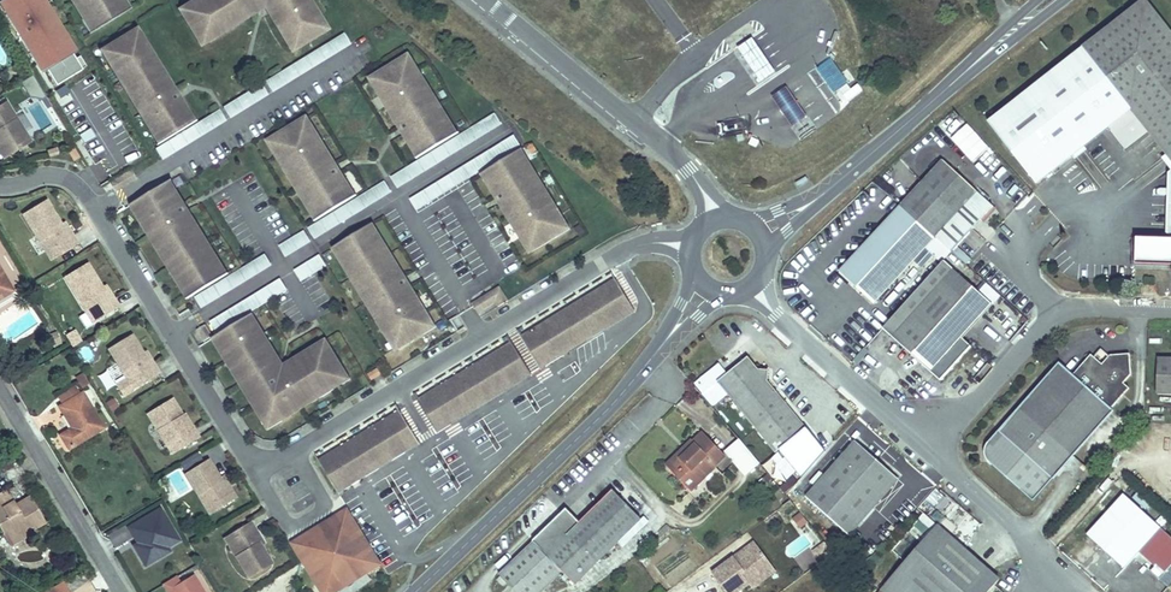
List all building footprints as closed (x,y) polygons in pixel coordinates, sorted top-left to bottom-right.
[(39,72),(43,69),(55,89),(81,73),(69,54),(74,49),(44,0),(0,0),(0,8),(39,72)] [(91,36),(131,14),(123,0),(70,0),(91,36)] [(200,47),(225,31),(222,26),(244,13),(247,18),(264,8),(277,29),(281,26),(287,34),(282,37),(289,48),(296,44),(298,48),(327,30),(318,15),(313,18),(308,10),(313,7),(308,0),(207,0),(206,1),(206,0),(196,0),(178,11),(200,47)] [(1054,73),(1112,127),(1133,111),(1170,154),(1170,32),(1146,0),(1054,73)] [(313,7),(308,10),(313,18),(318,15),(313,7)] [(244,13),(222,26),(225,31),(247,18),(244,13)] [(281,26),(277,29),(282,37),(287,34),(281,26)] [(136,30),(131,33),(137,42),(142,39),(136,30)] [(131,33),(106,48),(111,58),(106,61),(120,83),(125,80),(131,90),(126,93),(153,137),(158,133),(164,142),(190,126),(184,117),(189,115),(162,71),(157,74),(151,64),(155,61),(142,39),(137,42),(131,33)] [(333,40),(337,52),(350,46),(345,35),(333,40)] [(752,39),(737,49),(761,84),(776,74),(752,39)] [(296,44),(289,48),(291,52),(298,48),(296,44)] [(106,48),(100,52),(106,61),(111,58),(106,48)] [(407,57),(400,61),(403,66),(410,61),(407,57)] [(837,99),(851,90),(832,60),(818,69),(837,99)] [(155,61),(151,64),(157,74),(162,71),(155,61)] [(400,61),(371,79),(381,94),(384,92),(391,102),(387,105),(414,147),(418,145),(424,154),(450,138),(445,129),(450,126),(423,82),(418,86),(412,75),(417,72),(410,61),(403,66),(400,61)] [(417,72),(412,75),(418,86),(423,82),(417,72)] [(1112,127),(1054,73),(989,124),(1038,185),(1112,127)] [(34,76),(23,81),(31,102),(43,97),(34,76)] [(125,80),(120,83),(126,93),(131,90),(125,80)] [(793,127),(806,118),(787,88),(773,97),(793,127)] [(387,105),(391,102),(384,92),(381,94),(387,105)] [(0,107),(0,140),(5,148),(0,152),(5,160),(22,150),(17,143),(26,137),(5,104),(0,107)] [(221,111),(207,118),(212,128),(226,122),(221,111)] [(189,115),(184,117),(190,126),(194,124),(189,115)] [(469,128),(473,140),(502,128),(498,117),(469,128)] [(945,131),(950,136),(963,124),(959,119),(945,131)] [(318,208),(323,217),(350,200),(344,191),(348,188),(322,145),(317,148),(310,138),(315,135),(306,120),(277,138),(280,142),(272,147),(279,157),(284,154),(290,165),(286,168),(312,211),(318,208)] [(966,123),(949,138),(972,163),(989,148),(966,123)] [(450,126),(445,129),(450,138),(456,135),(450,126)] [(158,133),(153,137),(158,146),(164,142),(158,133)] [(322,145),(315,135),(310,138),(317,148),(322,145)] [(26,137),(17,143),(22,150),(30,145),(26,137)] [(162,160),(188,146),(183,137),(157,150),(162,160)] [(270,142),(272,147),(280,142),(277,138),(270,142)] [(414,147),(419,157),(424,154),(418,145),(414,147)] [(74,149),(68,153),(74,162),(80,159),(74,149)] [(519,150),(514,153),(519,161),(525,159),(519,150)] [(493,179),(489,182),(515,224),(521,221),(527,231),(522,235),(531,250),(560,232),(557,228),(564,223),(558,212),(553,216),(546,205),(551,202),(525,159),(519,161),(514,153),(488,170),(493,179)] [(279,157),(286,168),(290,165),(284,154),(279,157)] [(438,154),(392,175),(397,186),(443,166),(438,154)] [(944,165),(905,205),(936,235),(939,237),(978,197),(944,165)] [(493,179),(488,170),(483,172),(489,182),(493,179)] [(136,179),(132,171),(112,182),(116,190),(136,179)] [(263,181),(272,200),(281,196),(272,177),(263,181)] [(169,183),(165,187),(169,195),(174,192),(169,183)] [(386,183),(368,194),(374,204),(392,193),(386,183)] [(165,187),(138,203),(144,211),(138,215),(165,258),(170,255),(176,265),(171,268),(185,290),(190,287),(196,296),(220,280),(215,271),(220,268),(207,246),(202,249),(195,238),(200,235),(174,192),(169,195),(165,187)] [(354,198),(348,188),(344,191),(350,200),(354,198)] [(418,196),(412,202),(420,211),(426,205),(418,196)] [(45,202),(23,216),(47,253),(55,248),(60,256),(77,246),(72,238),(69,240),(60,226),(45,202)] [(558,212),(551,202),(546,205),(553,216),(558,212)] [(138,203),(133,206),(138,215),(144,211),(138,203)] [(905,205),(902,208),(953,253),(939,237),(936,235),(905,205)] [(318,208),(312,211),(318,220),(323,217),(318,208)] [(953,253),(902,208),(841,272),(875,305),(926,251),(942,266),(944,263),(953,253)] [(515,224),(522,235),(527,231),(521,221),(515,224)] [(567,228),(564,223),(557,228),(560,232),(567,228)] [(64,224),(60,226),(69,240),(72,238),(64,224)] [(371,225),(365,228),(371,238),(376,234),(371,225)] [(388,333),(397,348),(426,330),(423,326),(430,322),(424,311),(419,314),(414,305),(418,303),(395,264),(391,267),(385,259),(390,256),(376,234),(371,238),(365,228),(340,244),(346,253),(340,257),(354,278),(358,276),(363,284),(359,287),(381,323),(386,320),(393,330),(388,333)] [(286,258),(312,243),(305,231),(279,246),(286,258)] [(200,235),(195,238),(202,249),(207,246),(200,235)] [(1138,235),(1137,262),(1170,264),(1170,236),(1138,235)] [(334,247),(340,257),(346,253),(340,244),(334,247)] [(55,248),(47,253),(52,261),(60,256),(55,248)] [(955,259),(968,263),(970,256),(958,251),(955,259)] [(170,255),(165,258),(171,268),(176,265),(170,255)] [(228,277),(234,288),(272,267),(266,256),(228,277)] [(302,282),(327,267),(320,256),(295,271),(302,282)] [(395,264),(390,256),(385,259),(391,267),(395,264)] [(942,266),(884,330),(944,383),(976,346),(966,337),(993,307),(944,263),(942,266)] [(86,266),(65,279),(88,316),(96,311),(101,319),(118,309),(113,301),(110,303),(102,289),(86,266)] [(220,268),(215,271),(220,280),(226,276),(220,268)] [(0,269),(0,300),(13,293),(13,292),(0,269)] [(354,278),(359,287),(363,284),(358,276),(354,278)] [(333,304),(345,300),(338,278),(326,282),(333,304)] [(537,364),(631,306),(614,279),(520,337),(537,364)] [(985,284),(977,292),(992,305),(999,297),(985,284)] [(105,287),(102,289),(110,303),(113,301),(105,287)] [(190,287),(185,290),(191,299),(196,296),(190,287)] [(424,311),(418,303),(414,305),(419,314),(424,311)] [(540,370),(634,311),(631,306),(537,364),(540,370)] [(96,311),(88,316),(93,324),(101,319),(96,311)] [(262,327),(269,323),(264,313),(256,316),(262,327)] [(457,316),(450,320),(458,332),(465,328),(457,316)] [(251,317),(247,320),(252,329),(256,326),(251,317)] [(247,320),(219,337),(224,346),(220,348),(229,363),(233,360),(239,369),(234,371),(243,386),(247,383),(253,391),(248,394),(265,421),(274,416),(279,422),(322,396),(319,391),(329,384),(332,389),(343,383),(339,375),(343,373),(326,344),(310,354),(313,358),(303,365),(300,360),(283,370),(278,373),(274,366),(279,363),(270,349),(266,352),(261,343),(265,341),(256,326),(252,329),(247,320)] [(381,323),(388,333),(393,330),(386,320),(381,323)] [(426,330),(433,326),(430,322),(423,326),(426,330)] [(206,326),(197,332),(204,343),(213,338),(206,326)] [(72,344),(80,340),(75,331),(67,336),(72,344)] [(131,337),(109,350),(129,383),(137,378),(142,386),(159,376),(154,367),(151,369),(142,355),(131,337)] [(219,337),(215,340),(220,348),(224,346),(219,337)] [(265,341),(261,343),(266,352),(270,349),(265,341)] [(434,428),(529,369),(512,342),(418,401),(434,428)] [(1112,358),(1103,351),(1095,360),(1104,367),(1112,358)] [(145,354),(142,355),(151,369),(154,367),(145,354)] [(310,354),(300,360),(303,365),(313,358),(310,354)] [(1074,378),(1060,367),(1032,399),(1086,449),(1115,415),(1113,414),(1131,394),(1125,388),(1133,379),(1132,358),(1112,358),(1104,367),(1095,360),(1092,358),(1074,378)] [(233,360),(229,363),(234,371),(239,369),(233,360)] [(747,360),(717,384),(801,481),(824,454),(766,381),(766,373),(757,372),(747,360)] [(1159,398),(1170,399),(1170,362),(1159,361),(1159,398)] [(279,363),(274,366),(278,373),(283,370),(279,363)] [(368,374),(372,381),(382,375),(378,369),(368,374)] [(438,433),(532,375),(529,369),(434,428),(436,429),(438,433)] [(343,373),(339,375),(343,383),(347,380),(343,373)] [(83,389),(90,385),(83,374),(76,378),(83,389)] [(137,378),(129,383),(134,391),(142,386),(137,378)] [(247,383),(243,386),(248,394),(253,391),(247,383)] [(329,384),(319,391),(322,396),(332,389),(329,384)] [(75,435),(61,444),(68,456),(106,434),(84,399),(61,413),(75,435)] [(1086,449),(1032,399),(989,449),(990,468),(1034,508),(1064,473),(1075,461),(1086,449)] [(172,400),(148,415),(169,447),(177,442),(182,450),(199,440),(194,431),(191,433),(182,417),(172,400)] [(49,423),(62,417),(57,407),(44,413),(49,423)] [(336,489),(417,439),(400,412),(320,462),(336,489)] [(243,432),(248,429),(238,413),(233,417),(243,432)] [(184,416),(182,417),(191,433),(194,431),(184,416)] [(274,416),(265,421),(269,428),(279,422),(274,416)] [(757,467),(720,419),(709,428),(745,476),(757,467)] [(340,494),(420,444),(418,441),(417,439),(336,489),(337,490),(340,494)] [(680,459),(667,471),(690,495),(725,464),(702,439),(694,447),(695,449),(682,461),(680,459)] [(177,442),(169,447),(174,455),(182,450),(177,442)] [(856,444),(807,498),(850,537),(899,482),(856,444)] [(1079,485),(1089,474),(1075,461),(1064,473),(1079,485)] [(208,462),(186,475),(206,508),(214,503),(219,511),(236,500),(231,492),(228,493),(219,480),(208,462)] [(222,478),(219,480),(228,493),(231,492),(222,478)] [(5,533),(14,528),(18,533),(30,526),(28,524),(34,520),(39,527),(48,522),(32,497),(18,505),(9,490),(0,496),(0,525),(5,533)] [(1089,534),(1126,567),(1138,554),(1163,578),(1170,567),(1170,538),(1123,494),(1089,534)] [(544,562),(531,549),(496,581),(506,591),(547,591),(560,579),(572,591),(573,591),(632,537),(635,541),(645,532),(612,497),(566,541),(544,562)] [(214,503),(206,508),(211,516),(219,511),(214,503)] [(163,508),(129,527),(138,543),(133,546),(145,568),(174,552),(171,546),(181,540),(163,508)] [(957,533),(961,528),(969,519),(957,509),(945,522),(957,533)] [(791,517),(799,529),(807,524),(799,512),(791,517)] [(348,513),(337,520),(348,538),(352,544),(357,541),(353,534),(358,531),(348,513)] [(969,519),(961,528),(973,538),(980,530),(969,519)] [(337,520),(296,546),(319,584),(336,574),(344,588),(380,566),(358,531),(353,534),(357,541),(352,544),(348,538),(337,520)] [(251,524),(234,534),(239,542),(230,547),(250,579),(273,566),(262,548),(253,534),(256,533),(251,524)] [(14,528),(5,533),(12,544),(33,531),(30,526),(18,533),(14,528)] [(531,549),(544,562),(566,541),(553,528),(531,549)] [(882,591),(992,591),(999,585),(939,530),(882,591)] [(256,533),(253,534),(262,548),(264,546),(256,533)] [(234,534),(226,539),(230,547),(239,542),(234,534)] [(747,581),(769,564),(753,542),(743,549),(743,556),(736,561),(733,557),(711,574),(724,591),(738,591),(749,584),(747,581)] [(736,561),(743,556),(743,549),(733,557),(736,561)] [(189,551),(175,559),(183,572),(197,564),(189,551)] [(752,588),(775,571),(769,564),(747,581),(749,584),(752,588)] [(177,585),(182,591),(206,591),(195,574),(177,585)] [(319,584),(324,591),(337,591),(344,588),(336,574),(319,584)]
